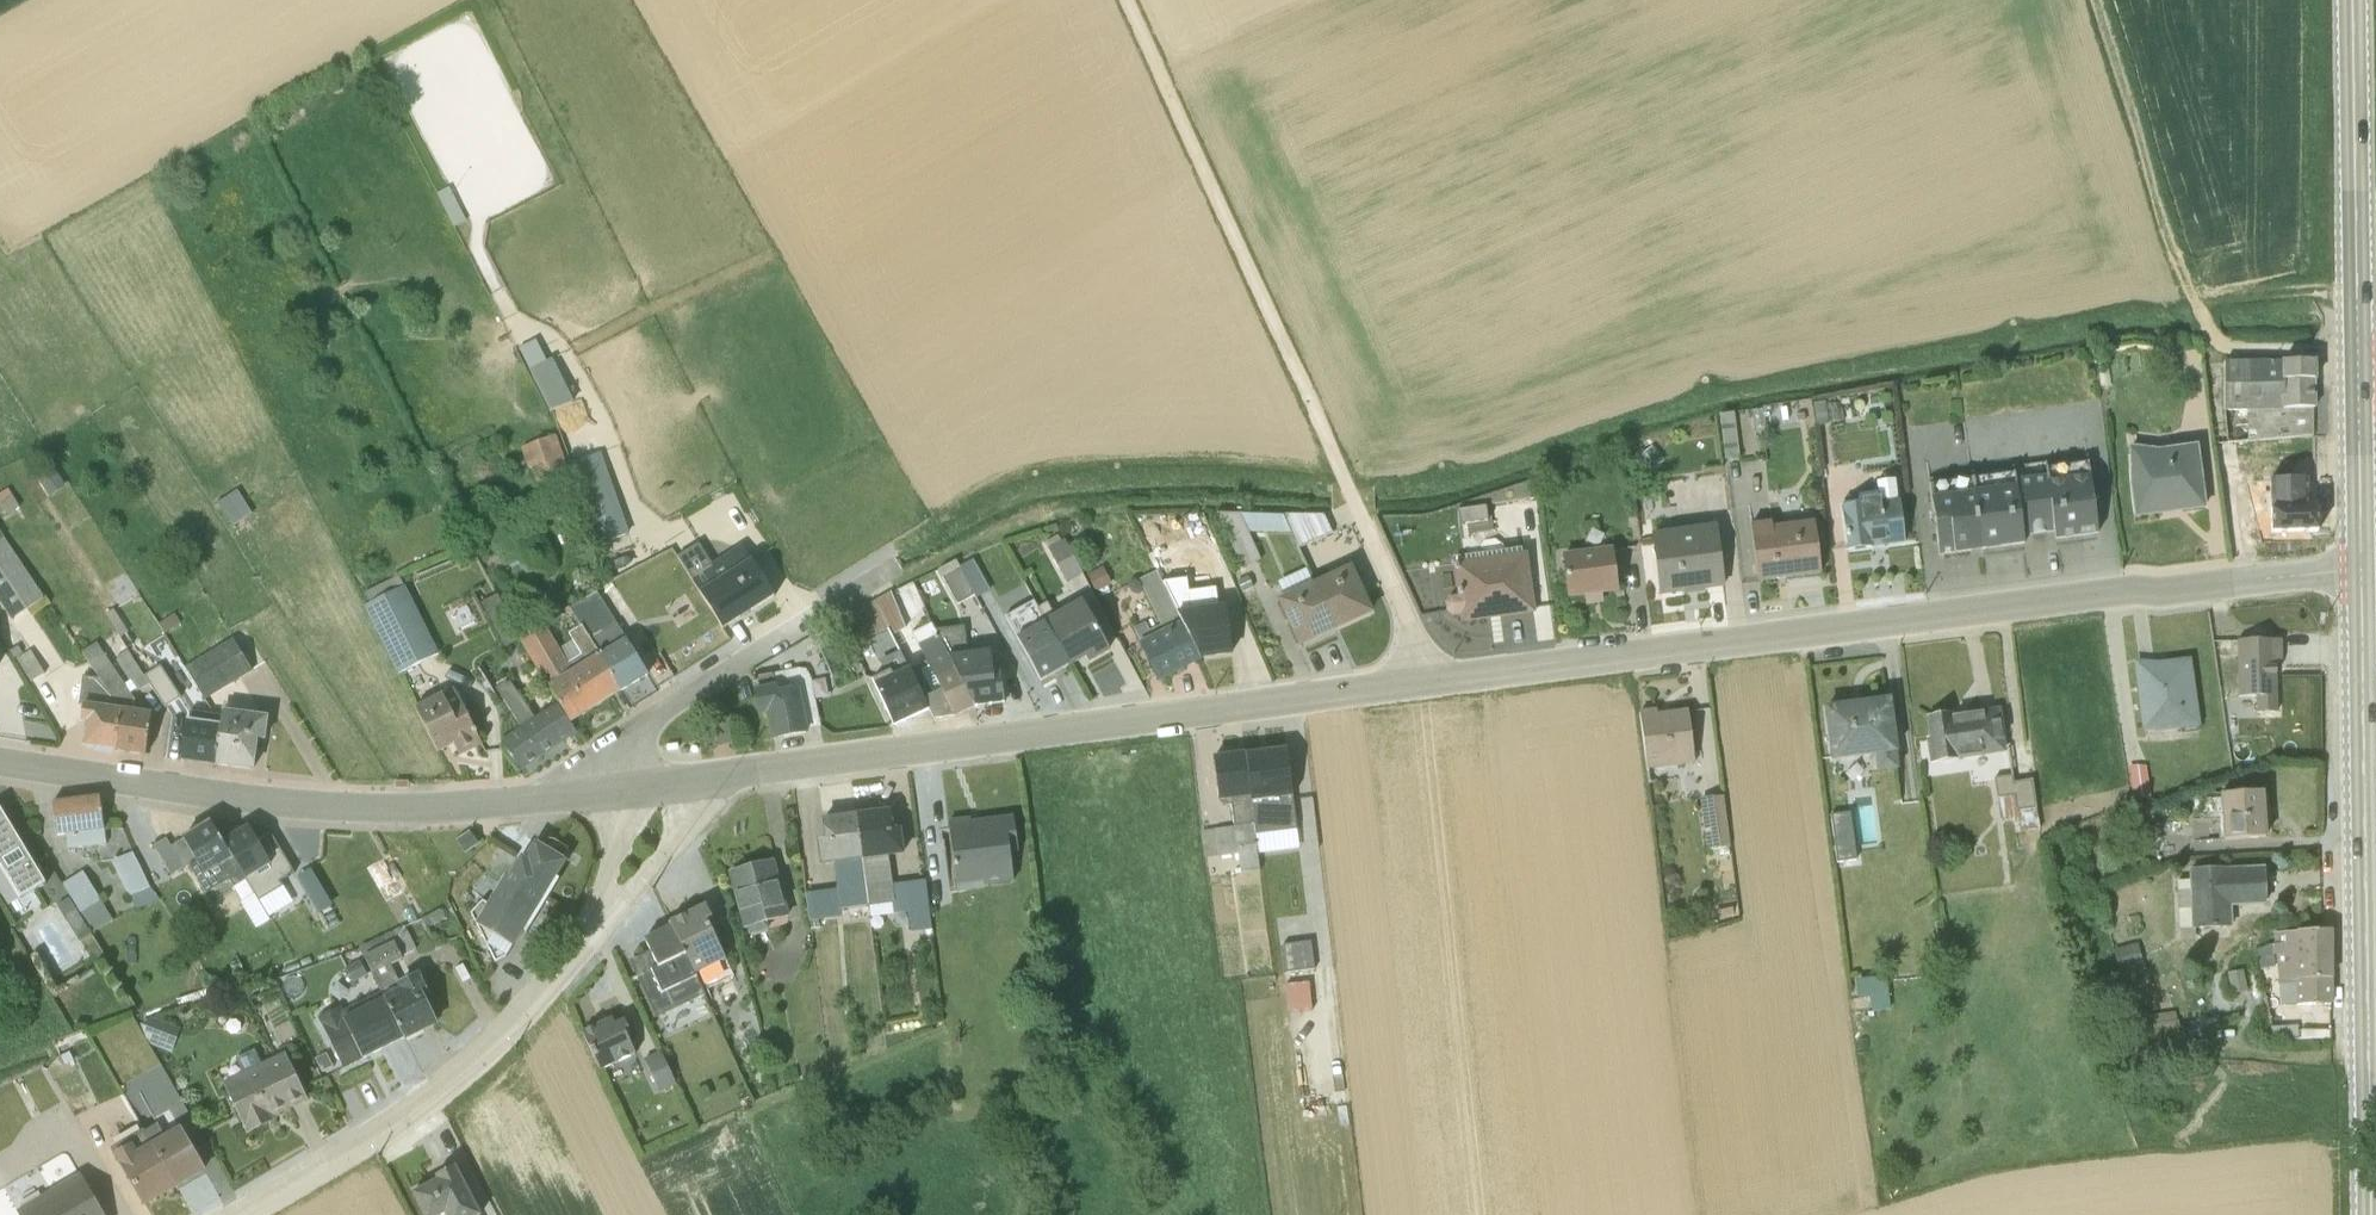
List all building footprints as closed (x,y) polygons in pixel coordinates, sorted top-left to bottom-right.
[(466,220),(449,188),(436,195),(454,227),(466,220)] [(536,341),(518,349),(549,411),(572,402),(552,359),(546,362),(536,341)] [(2316,355),(2226,356),(2226,405),(2249,405),(2249,434),(2315,429),(2316,355)] [(1722,407),(1726,443),(1740,442),(1736,405),(1722,407)] [(556,434),(521,447),(527,468),(530,467),(540,494),(572,482),(556,434)] [(2127,447),(2136,512),(2208,502),(2200,438),(2127,447)] [(2221,470),(2243,467),(2243,465),(2239,438),(2216,440),(2221,470)] [(571,463),(598,544),(628,534),(601,453),(571,463)] [(1971,473),(1981,550),(2024,544),(2023,537),(2054,532),(2055,540),(2097,534),(2087,457),(2084,463),(2046,468),(2045,462),(1971,473)] [(65,487),(50,466),(36,476),(51,497),(65,487)] [(2320,526),(2319,472),(2274,473),(2274,527),(2320,526)] [(1928,479),(1939,556),(1943,556),(1943,554),(1950,553),(1950,555),(1981,550),(1971,473),(1928,479)] [(1853,551),(1864,550),(1864,548),(1904,543),(1898,499),(1897,500),(1894,480),(1876,482),(1877,492),(1859,494),(1856,501),(1842,503),(1843,507),(1840,508),(1846,551),(1853,550),(1853,551)] [(251,513),(236,489),(217,501),(232,525),(251,513)] [(1462,491),(1462,527),(1537,525),(1536,489),(1462,491)] [(1290,533),(1282,516),(1217,513),(1241,568),(1261,561),(1248,532),(1290,533)] [(1297,548),(1332,533),(1324,517),(1282,516),(1290,533),(1297,548)] [(1704,590),(1725,587),(1715,523),(1687,527),(1688,530),(1683,530),(1683,527),(1664,530),(1662,521),(1650,522),(1659,596),(1683,593),(1683,596),(1704,593),(1704,590)] [(1771,522),(1750,525),(1758,582),(1821,574),(1813,521),(1772,526),(1771,522)] [(1057,536),(1044,543),(1066,583),(1082,574),(1063,540),(1060,541),(1057,536)] [(0,540),(0,604),(11,620),(28,608),(31,613),(49,601),(46,597),(45,598),(4,537),(0,540)] [(1171,542),(1169,538),(1164,541),(1166,544),(1147,553),(1156,572),(1164,587),(1192,574),(1175,540),(1171,542)] [(1446,611),(1452,615),(1462,614),(1464,621),(1532,611),(1521,548),(1504,551),(1503,547),(1495,539),(1484,540),(1478,546),(1480,554),(1456,557),(1460,597),(1449,598),(1445,604),(1446,611)] [(699,544),(677,557),(722,629),(740,618),(739,616),(752,607),(753,609),(774,596),(742,545),(711,564),(699,544)] [(1602,594),(1618,592),(1611,547),(1560,554),(1567,599),(1583,597),(1585,606),(1603,604),(1602,594)] [(973,595),(976,598),(990,590),(973,560),(960,568),(973,595)] [(960,568),(955,561),(938,570),(957,605),(973,595),(960,568)] [(1102,567),(1088,575),(1097,593),(1100,592),(1102,596),(1109,591),(1107,587),(1111,585),(1102,567)] [(1314,585),(1307,569),(1277,583),(1283,597),(1276,600),(1297,645),(1334,629),(1314,585)] [(1349,569),(1314,585),(1334,629),(1369,612),(1349,569)] [(1164,587),(1156,572),(1138,580),(1160,625),(1149,631),(1144,622),(1133,627),(1141,641),(1137,643),(1157,682),(1160,682),(1200,661),(1200,660),(1168,596),(1164,587)] [(438,653),(398,575),(365,592),(369,602),(363,605),(398,674),(438,653)] [(1200,660),(1232,655),(1225,605),(1206,607),(1202,591),(1168,596),(1200,660)] [(570,607),(619,692),(647,675),(647,674),(599,595),(596,592),(570,607)] [(911,641),(891,593),(875,603),(897,648),(911,641)] [(521,637),(497,594),(481,602),(505,646),(521,637)] [(1046,603),(1037,609),(1068,666),(1086,656),(1089,661),(1107,651),(1080,600),(1054,615),(1046,603)] [(1036,608),(1033,602),(1004,617),(1040,682),(1068,666),(1036,608)] [(871,680),(893,725),(927,709),(908,670),(897,648),(875,603),(838,621),(847,641),(862,634),(883,673),(871,680)] [(568,723),(619,692),(570,607),(564,611),(568,617),(560,622),(572,640),(559,648),(539,616),(516,629),(568,723)] [(128,633),(113,609),(106,614),(121,638),(128,633)] [(927,709),(933,720),(954,717),(974,707),(935,630),(931,623),(930,623),(911,633),(926,662),(908,670),(927,709)] [(965,626),(935,630),(974,707),(1004,703),(999,668),(994,668),(991,648),(968,651),(965,626)] [(2258,709),(2278,707),(2278,657),(2283,656),(2283,635),(2240,635),(2240,672),(2240,691),(2258,692),(2258,709)] [(232,638),(185,667),(186,670),(206,700),(252,671),(232,638)] [(129,651),(111,663),(96,642),(83,651),(101,678),(121,708),(114,751),(146,755),(152,711),(142,710),(132,695),(149,684),(143,673),(129,651)] [(669,658),(676,670),(698,656),(691,644),(669,658)] [(17,646),(9,651),(29,683),(44,673),(30,649),(22,654),(17,646)] [(2190,656),(2136,663),(2145,728),(2182,723),(2182,729),(2200,726),(2190,656)] [(188,716),(183,760),(216,765),(221,715),(214,713),(206,700),(186,670),(163,677),(156,667),(143,673),(164,707),(190,699),(198,712),(189,711),(190,715),(188,716)] [(798,669),(752,679),(760,712),(768,712),(774,739),(805,733),(805,728),(819,725),(809,676),(805,670),(798,669)] [(101,678),(83,675),(78,703),(82,704),(80,722),(87,723),(84,746),(114,751),(121,708),(101,678)] [(502,744),(519,770),(574,732),(556,702),(535,717),(510,681),(506,681),(495,687),(522,729),(502,744)] [(415,707),(437,751),(453,744),(459,755),(481,744),(465,709),(467,707),(457,689),(454,688),(415,707)] [(258,714),(255,705),(223,701),(216,765),(252,770),(255,752),(262,753),(269,716),(258,714)] [(1876,771),(1896,768),(1888,701),(1867,704),(1867,702),(1846,705),(1846,706),(1826,709),(1832,760),(1874,755),(1876,771)] [(1656,711),(1640,713),(1647,769),(1693,764),(1687,711),(1656,715),(1656,711)] [(1925,739),(1929,763),(2002,753),(1996,712),(1950,719),(1949,715),(1928,719),(1931,738),(1925,739)] [(714,745),(731,744),(729,720),(712,722),(714,745)] [(2013,819),(2015,833),(2043,830),(2043,828),(2039,829),(2031,780),(2014,782),(2009,749),(2006,749),(2010,775),(1993,779),(1999,819),(2001,821),(2013,819)] [(1259,870),(1245,755),(1213,759),(1218,801),(1224,800),(1225,806),(1230,805),(1233,827),(1200,832),(1203,857),(1218,855),(1218,856),(1237,854),(1239,872),(1259,870)] [(2128,767),(2134,798),(2152,796),(2147,763),(2128,767)] [(2268,832),(2264,785),(2221,789),(2224,835),(2268,832)] [(1723,796),(1700,800),(1707,848),(1729,845),(1723,796)] [(100,797),(52,803),(57,836),(65,835),(67,849),(106,844),(100,797)] [(20,898),(45,883),(0,808),(0,865),(20,898)] [(904,855),(900,827),(893,828),(891,809),(855,813),(869,918),(896,914),(896,911),(907,910),(910,932),(932,929),(926,879),(892,884),(889,857),(904,855)] [(869,918),(855,813),(820,818),(823,840),(815,841),(819,866),(834,864),(838,889),(806,894),(810,930),(829,928),(828,919),(836,918),(837,922),(869,918)] [(1013,818),(970,824),(969,820),(948,823),(957,893),(984,889),(983,886),(1014,882),(1010,851),(1017,850),(1013,818)] [(210,822),(183,839),(197,861),(189,865),(206,893),(230,879),(234,886),(233,887),(242,901),(254,894),(223,842),(210,822)] [(282,886),(279,881),(293,872),(269,831),(257,839),(249,826),(223,842),(254,894),(258,901),(282,886)] [(500,886),(541,910),(559,880),(556,878),(566,861),(552,852),(558,842),(550,839),(545,840),(540,845),(535,842),(525,859),(521,857),(508,878),(505,877),(500,886)] [(132,852),(112,861),(127,896),(136,910),(159,899),(149,887),(132,852)] [(2182,925),(2182,937),(2196,936),(2196,925),(2234,923),(2234,903),(2268,901),(2267,862),(2266,861),(2189,865),(2189,876),(2177,877),(2180,925),(2182,925)] [(315,862),(300,871),(322,906),(337,897),(315,862)] [(766,921),(786,916),(772,862),(730,874),(747,936),(769,930),(766,921)] [(112,919),(83,871),(63,884),(92,932),(112,919)] [(541,910),(500,886),(488,904),(482,901),(470,914),(495,963),(506,957),(522,932),(526,934),(541,910)] [(84,924),(68,898),(55,905),(71,931),(84,924)] [(718,931),(706,906),(670,923),(704,991),(734,977),(713,934),(718,931)] [(421,919),(427,929),(445,919),(439,909),(421,919)] [(630,964),(655,1018),(705,994),(704,991),(670,923),(668,924),(670,927),(645,940),(651,954),(630,964)] [(416,949),(404,924),(359,947),(381,991),(405,1038),(438,1022),(427,999),(432,997),(420,972),(400,981),(392,966),(403,960),(401,957),(416,949)] [(2297,1001),(2332,1001),(2331,925),(2274,928),(2280,976),(2294,976),(2295,999),(2297,999),(2297,1001)] [(2276,962),(2272,941),(2259,947),(2262,965),(2276,962)] [(2113,950),(2119,973),(2143,966),(2137,943),(2113,950)] [(2249,986),(2244,965),(2229,969),(2234,990),(2249,986)] [(1890,971),(1859,972),(1860,994),(1874,993),(1874,1007),(1891,1006),(1890,971)] [(340,1007),(318,1018),(343,1069),(405,1038),(381,991),(342,1011),(340,1007)] [(2187,1050),(2175,1010),(2143,1018),(2146,1027),(2108,1038),(2118,1073),(2187,1050)] [(599,1071),(636,1054),(629,1037),(632,1035),(624,1020),(615,1024),(612,1018),(582,1032),(599,1071)] [(169,1047),(176,1028),(154,1021),(147,1039),(169,1047)] [(2273,1033),(2299,1032),(2298,1022),(2273,1022),(2273,1033)] [(2302,1035),(2331,1034),(2331,1026),(2302,1026),(2302,1035)] [(308,1101),(285,1052),(259,1064),(253,1050),(234,1059),(240,1073),(221,1082),(246,1135),(277,1120),(276,1117),(308,1101)] [(676,1084),(660,1052),(644,1060),(660,1092),(676,1084)] [(158,1123),(143,1131),(177,1188),(206,1171),(181,1126),(165,1135),(158,1123)] [(177,1188),(143,1131),(111,1150),(144,1207),(177,1188)] [(411,1192),(423,1214),(479,1214),(480,1214),(454,1165),(434,1175),(436,1180),(411,1192)] [(80,1173),(15,1211),(18,1214),(105,1214),(80,1173)]
